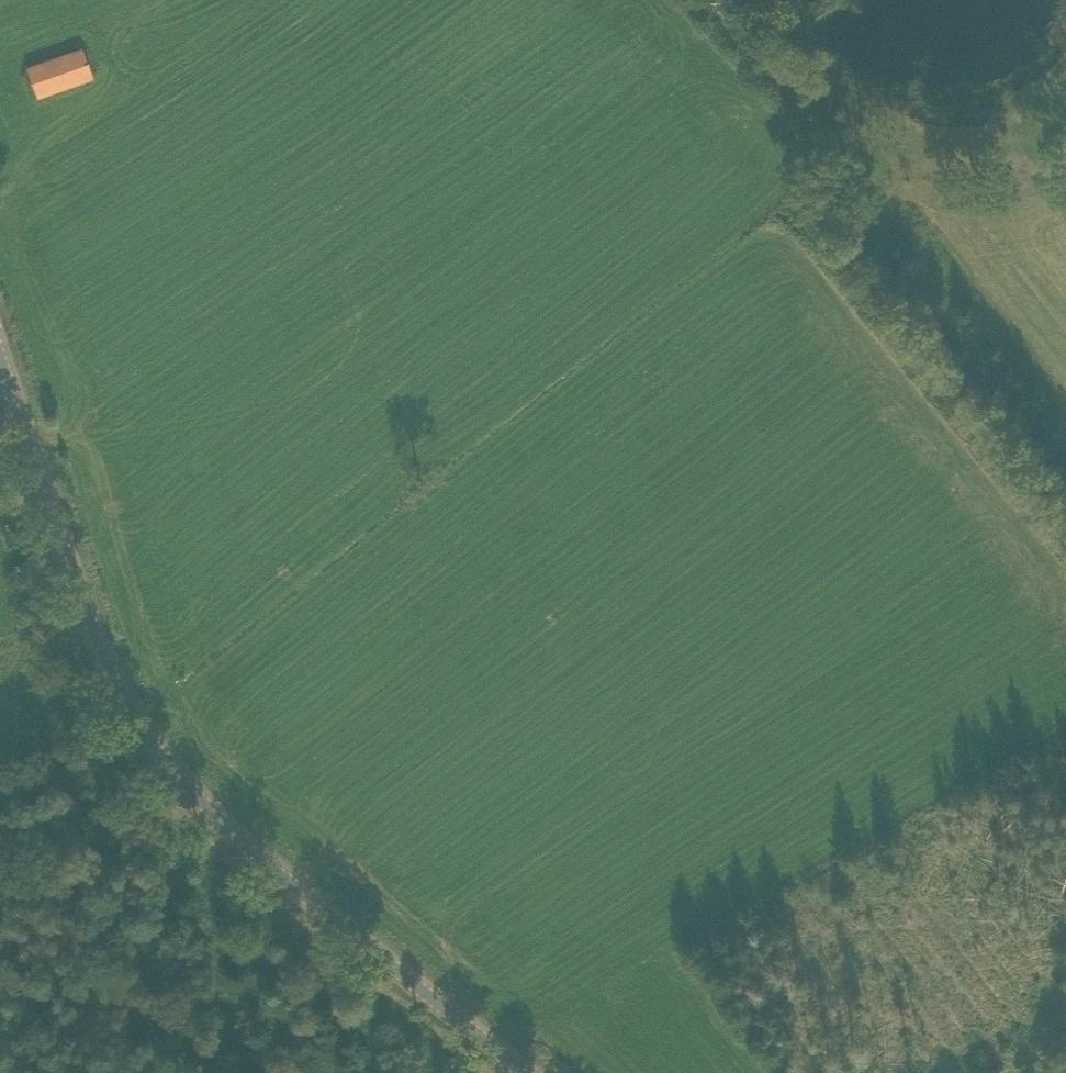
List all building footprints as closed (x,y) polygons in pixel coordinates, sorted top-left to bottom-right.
[(92,75),(82,49),(29,68),(38,95),(92,75)]
